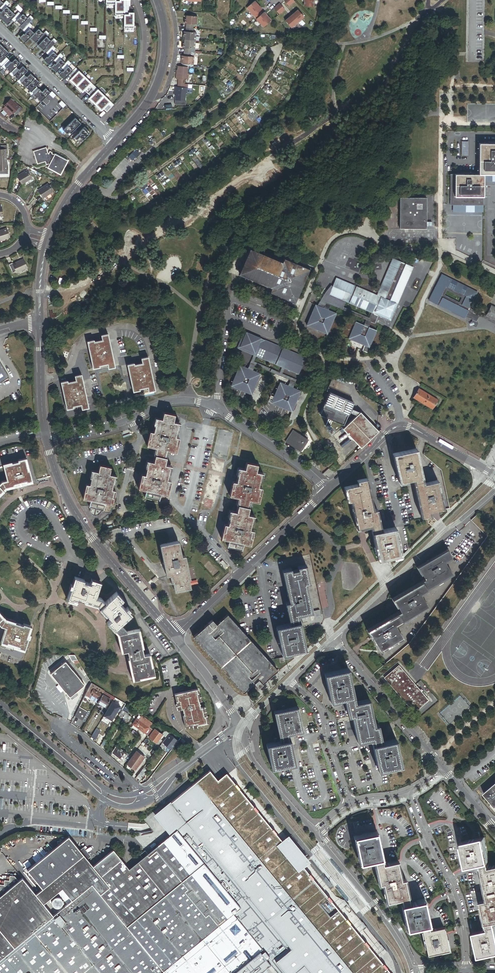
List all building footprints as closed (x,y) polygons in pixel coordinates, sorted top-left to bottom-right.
[(117,0),(117,1),(116,1),(115,12),(126,12),(126,0),(120,0),(117,0)] [(256,19),(262,14),(260,11),(262,10),(255,1),(247,8),(250,12),(253,16),(253,15),(256,19)] [(7,6),(1,12),(0,11),(0,17),(2,19),(8,24),(11,21),(10,20),(16,14),(7,6)] [(304,17),(298,11),(292,16),(298,23),(302,20),(301,19),(304,17)] [(129,14),(125,14),(125,25),(135,25),(135,12),(129,12),(129,14)] [(28,17),(23,13),(14,22),(19,27),(28,17)] [(271,21),(264,13),(262,14),(256,19),(256,20),(259,24),(259,23),(263,27),(271,21)] [(197,17),(186,16),(186,19),(185,19),(184,24),(186,24),(186,28),(193,28),(193,25),(197,25),(197,17)] [(298,23),(292,16),(285,21),(291,28),(293,26),(294,26),(298,23)] [(34,32),(30,28),(25,35),(23,34),(21,36),(26,42),(30,37),(34,32)] [(44,32),(39,28),(30,37),(36,42),(39,39),(39,38),(44,32)] [(193,28),(186,28),(186,32),(184,31),(184,36),(184,40),(195,41),(196,32),(192,32),(193,28)] [(52,40),(47,36),(38,45),(44,50),(47,47),(46,46),(52,40)] [(195,41),(184,40),(184,43),(183,43),(183,48),(185,48),(184,52),(191,52),(191,49),(195,49),(198,49),(199,44),(195,44),(195,41)] [(4,48),(0,52),(0,62),(1,63),(7,57),(6,56),(9,52),(4,48)] [(58,55),(54,51),(49,57),(47,56),(45,59),(49,65),(58,55)] [(191,52),(184,52),(184,56),(182,56),(182,61),(183,61),(182,65),(193,65),(194,57),(190,57),(191,52)] [(20,63),(15,58),(12,62),(11,61),(5,67),(11,73),(20,63)] [(66,63),(61,59),(56,64),(55,63),(52,67),(57,72),(66,63)] [(28,70),(23,66),(20,69),(19,69),(13,75),(19,80),(28,70)] [(187,74),(187,67),(178,66),(177,71),(177,75),(176,74),(176,79),(178,79),(178,83),(184,84),(185,80),(188,80),(188,74),(187,74)] [(73,70),(69,67),(64,72),(62,71),(60,75),(64,79),(73,70)] [(86,76),(79,71),(70,80),(77,86),(86,76)] [(26,87),(35,78),(31,73),(27,77),(27,76),(20,82),(26,87)] [(83,92),(92,83),(86,76),(77,86),(83,92)] [(40,82),(35,78),(26,87),(31,92),(37,86),(36,86),(40,82)] [(184,84),(178,83),(178,87),(175,87),(175,91),(176,91),(175,95),(175,100),(185,101),(185,93),(187,94),(187,88),(184,88),(184,84)] [(51,93),(46,89),(43,92),(40,90),(32,97),(36,100),(37,99),(42,103),(49,95),(51,93)] [(105,95),(98,89),(89,99),(96,105),(105,95)] [(102,111),(111,102),(105,95),(96,105),(102,111)] [(11,99),(5,106),(6,106),(3,110),(10,116),(13,113),(13,114),(14,113),(17,116),(23,109),(21,106),(20,108),(11,99)] [(81,124),(76,118),(63,131),(67,135),(70,132),(71,134),(81,124)] [(90,133),(85,127),(79,133),(77,131),(71,138),(77,144),(78,142),(80,143),(90,133)] [(479,175),(484,175),(494,175),(494,142),(488,142),(488,144),(479,144),(479,175)] [(50,165),(55,155),(52,154),(52,153),(50,152),(49,154),(48,154),(46,148),(34,152),(38,164),(46,162),(47,165),(49,164),(50,165)] [(133,159),(135,157),(136,158),(140,153),(136,150),(130,157),(133,159)] [(56,153),(55,155),(50,165),(48,168),(61,175),(69,160),(56,153)] [(0,160),(0,175),(8,174),(8,170),(7,170),(7,160),(0,160)] [(32,178),(27,171),(18,177),(23,184),(32,178)] [(484,175),(479,175),(475,175),(475,173),(464,173),(464,175),(455,175),(451,175),(451,206),(484,206),(484,197),(484,175)] [(53,192),(48,184),(39,190),(44,198),(53,192)] [(400,198),(400,229),(426,229),(426,227),(426,222),(427,198),(400,198)] [(7,229),(0,231),(0,241),(10,237),(7,229)] [(272,292),(284,297),(290,300),(288,303),(294,306),(298,298),(296,297),(306,275),(310,276),(311,272),(308,270),(285,261),(283,265),(251,251),(241,274),(273,287),(272,292)] [(393,259),(377,296),(337,279),(330,295),(344,301),(341,307),(327,301),(324,309),(316,306),(307,326),(327,334),(336,314),(328,311),(331,305),(367,320),(364,326),(356,323),(349,339),(370,347),(376,331),(368,328),(375,313),(389,319),(395,304),(398,305),(413,268),(393,259)] [(27,268),(23,260),(14,265),(13,263),(9,265),(13,273),(17,271),(17,273),(27,268)] [(477,293),(442,275),(429,301),(465,319),(468,311),(470,309),(477,293)] [(370,301),(367,310),(372,313),(376,303),(370,301)] [(470,309),(468,311),(494,325),(494,321),(470,309)] [(292,412),(301,392),(293,389),(296,380),(282,374),(285,369),(299,375),(306,358),(265,341),(247,333),(241,348),(255,354),(248,369),(240,366),(232,386),(252,395),(260,375),(253,371),(255,366),(291,381),(288,387),(280,383),(272,403),(292,412)] [(95,345),(94,342),(94,341),(87,342),(93,369),(100,368),(99,366),(99,364),(107,362),(107,365),(108,369),(115,368),(108,334),(101,336),(102,340),(103,343),(95,345)] [(257,357),(262,359),(266,349),(261,347),(257,357)] [(135,368),(134,365),(134,364),(127,365),(133,392),(140,391),(139,389),(139,387),(147,385),(147,388),(148,392),(155,391),(148,357),(141,359),(142,363),(143,366),(135,368)] [(268,357),(266,361),(276,365),(278,361),(268,357)] [(10,377),(0,360),(0,383),(10,377)] [(68,385),(68,383),(67,381),(61,383),(66,410),(73,408),(73,407),(72,404),(80,403),(81,405),(82,410),(89,408),(82,375),(75,376),(76,381),(76,384),(68,385)] [(419,390),(414,398),(432,409),(437,401),(419,390)] [(330,393),(320,415),(344,425),(353,403),(352,402),(352,404),(350,402),(347,401),(344,400),(341,399),(338,397),(335,397),(333,395),(330,394),(330,393)] [(380,430),(361,411),(342,429),(333,436),(342,447),(352,440),(360,448),(380,430)] [(161,419),(157,418),(155,426),(154,433),(152,432),(150,439),(149,439),(147,446),(155,448),(157,448),(155,455),(154,462),(148,461),(147,469),(145,475),(143,475),(142,482),(140,482),(138,489),(146,490),(145,496),(159,499),(160,494),(167,495),(169,488),(167,487),(169,480),(167,480),(168,473),(170,466),(165,465),(166,458),(165,457),(166,450),(168,451),(176,452),(178,445),(176,445),(177,438),(176,437),(177,431),(179,423),(175,422),(176,415),(162,412),(161,419)] [(293,431),(286,442),(301,452),(308,441),(293,431)] [(423,484),(415,449),(405,452),(394,454),(400,481),(414,478),(422,517),(429,515),(428,512),(442,509),(437,481),(423,484)] [(424,455),(442,471),(446,465),(428,450),(424,455)] [(0,484),(0,487),(4,491),(7,488),(15,486),(15,484),(21,483),(26,481),(27,483),(33,481),(30,469),(28,470),(26,460),(4,466),(7,480),(3,481),(0,484)] [(245,469),(240,468),(238,476),(237,482),(234,482),(233,488),(232,488),(230,496),(238,498),(239,498),(238,505),(236,512),(231,511),(230,519),(228,525),(226,524),(224,532),(223,531),(221,539),(229,540),(228,545),(242,548),(243,544),(250,545),(252,538),(250,537),(252,530),(250,530),(251,523),(253,516),(248,515),(249,508),(248,507),(249,500),(251,501),(259,502),(260,495),(259,495),(260,487),(258,487),(260,481),(261,473),(256,472),(258,465),(246,463),(245,469)] [(98,472),(93,471),(91,478),(90,485),(88,485),(86,492),(85,492),(83,499),(90,501),(89,506),(103,509),(104,504),(112,505),(114,498),(112,498),(114,490),(112,490),(113,483),(115,476),(109,475),(111,468),(100,465),(98,472)] [(380,531),(376,510),(372,511),(365,479),(358,480),(359,484),(345,487),(348,501),(352,500),(358,528),(371,525),(379,560),(400,555),(394,527),(380,531)] [(486,525),(476,515),(471,520),(487,537),(409,642),(383,666),(387,671),(415,647),(417,644),(494,538),(494,535),(486,525)] [(171,575),(174,590),(190,587),(184,556),(180,557),(177,542),(161,545),(168,576),(171,575)] [(284,560),(310,555),(309,548),(283,553),(284,560)] [(426,580),(393,599),(400,611),(368,630),(379,649),(401,636),(394,624),(427,604),(419,592),(452,573),(444,561),(451,557),(447,550),(418,567),(426,580)] [(317,553),(310,555),(322,609),(329,608),(317,553)] [(304,650),(297,615),(311,612),(305,584),(309,583),(305,566),(298,567),(299,571),(292,572),(291,569),(284,570),(291,602),(287,602),(292,623),(278,626),(283,654),(304,650)] [(82,598),(81,600),(97,604),(100,607),(105,603),(101,598),(97,597),(101,583),(95,581),(95,583),(91,582),(90,583),(84,581),(84,580),(76,577),(72,589),(71,588),(67,598),(73,600),(74,599),(78,600),(78,599),(78,597),(82,598)] [(105,603),(100,607),(111,619),(108,622),(115,629),(121,624),(131,615),(120,602),(121,601),(119,598),(120,597),(116,593),(105,603)] [(212,620),(193,637),(243,693),(254,683),(258,688),(277,671),(227,615),(216,625),(212,620)] [(0,620),(0,624),(1,626),(6,627),(2,641),(8,643),(8,642),(14,643),(20,645),(20,647),(25,649),(29,638),(27,637),(31,626),(24,623),(23,625),(20,624),(20,625),(16,624),(17,623),(6,619),(3,617),(0,620)] [(128,632),(121,624),(115,629),(119,633),(123,652),(128,651),(134,680),(140,679),(140,677),(155,674),(153,666),(152,666),(149,654),(144,655),(139,629),(128,632)] [(56,670),(51,674),(58,683),(70,697),(85,685),(66,662),(61,666),(60,666),(56,670)] [(398,665),(384,677),(414,713),(429,700),(398,665)] [(379,769),(400,765),(394,740),(381,743),(377,725),(373,725),(368,700),(354,703),(346,669),(326,673),(332,700),(345,697),(349,716),(353,715),(358,741),(372,738),(379,769)] [(92,683),(86,695),(90,698),(92,694),(90,694),(93,689),(91,687),(92,685),(100,690),(99,692),(103,695),(104,692),(105,691),(92,683)] [(103,695),(99,692),(100,690),(92,685),(91,687),(93,689),(90,694),(92,694),(100,699),(103,695)] [(201,708),(197,690),(176,694),(178,701),(179,701),(181,709),(183,709),(184,716),(183,716),(185,727),(197,724),(197,726),(207,723),(206,716),(204,716),(203,708),(201,708)] [(113,701),(115,698),(104,692),(103,695),(111,699),(113,701)] [(100,699),(98,703),(106,708),(111,699),(103,695),(100,699)] [(128,706),(126,704),(122,711),(125,712),(125,711),(129,713),(131,710),(127,707),(128,706)] [(293,762),(287,733),(301,730),(296,707),(275,711),(281,741),(267,744),(272,767),(293,762)] [(80,708),(75,717),(83,721),(88,712),(80,708)] [(122,711),(119,716),(129,722),(131,718),(126,715),(127,713),(125,712),(122,711)] [(150,728),(153,724),(141,716),(138,720),(150,728)] [(148,736),(152,730),(150,728),(138,720),(137,719),(133,725),(134,726),(139,729),(148,736)] [(169,735),(171,732),(172,731),(167,729),(162,735),(163,736),(161,739),(162,739),(164,737),(166,739),(169,735)] [(162,735),(155,730),(149,738),(157,744),(161,739),(163,736),(162,735)] [(166,739),(163,743),(172,749),(178,741),(174,738),(169,735),(166,739)] [(126,753),(116,745),(112,753),(120,759),(126,753)] [(136,770),(144,758),(136,752),(127,764),(136,770)] [(135,779),(139,783),(144,777),(143,776),(147,771),(144,768),(135,779)] [(253,957),(266,972),(389,972),(304,867),(310,862),(289,835),(282,842),(234,776),(226,782),(219,773),(160,817),(176,836),(130,869),(114,850),(94,866),(69,836),(28,870),(43,888),(36,894),(22,878),(18,881),(14,876),(9,876),(9,881),(4,880),(4,885),(0,885),(0,972),(233,972),(253,957)] [(494,813),(494,784),(484,793),(492,804),(489,806),(494,813)] [(375,832),(354,836),(360,862),(374,859),(379,883),(383,882),(387,901),(400,898),(407,928),(421,925),(427,955),(448,950),(443,927),(430,930),(423,900),(409,903),(404,879),(400,880),(396,861),(382,864),(375,832)] [(482,837),(461,842),(466,865),(480,862),(488,899),(481,901),(488,930),(474,933),(479,956),(494,953),(494,929),(493,921),(494,921),(494,866),(489,867),(482,837)]
